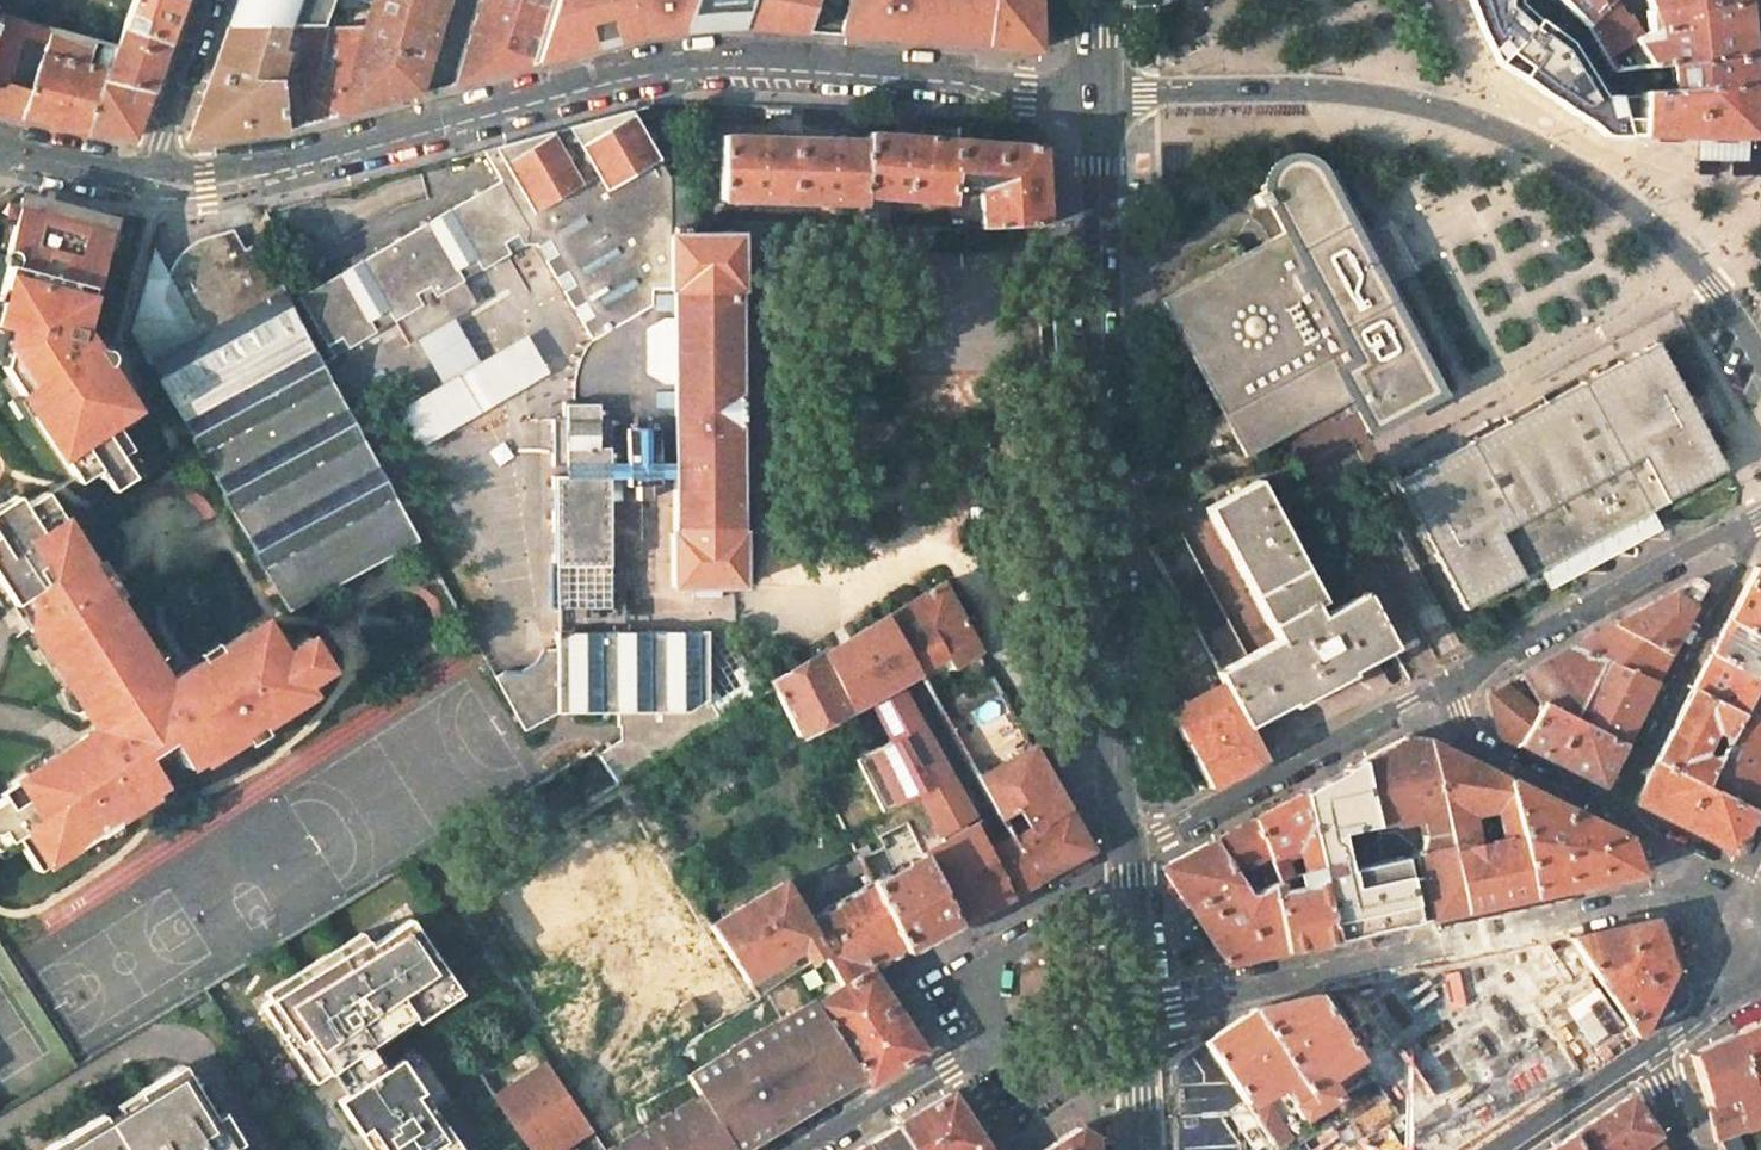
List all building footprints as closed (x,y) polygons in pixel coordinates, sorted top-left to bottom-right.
[(125,29),(167,44),(183,0),(135,0),(125,29)] [(227,26),(285,27),(294,27),(312,26),(326,26),(334,0),(237,0),(227,26)] [(370,3),(364,27),(339,116),(420,93),(425,78),(449,0),(371,0),(370,3)] [(459,74),(455,84),(457,83),(535,62),(554,0),(481,0),(459,74)] [(535,62),(574,52),(640,34),(718,27),(741,26),(841,34),(846,11),(817,4),(818,0),(554,0),(535,62)] [(841,34),(879,37),(887,0),(849,0),(841,34)] [(879,37),(983,46),(1037,50),(1034,0),(887,0),(879,37)] [(1479,30),(1496,63),(1540,93),(1558,55),(1586,26),(1552,1),(1534,19),(1518,0),(1513,0),(1479,30)] [(1552,1),(1586,26),(1608,0),(1553,0),(1552,1)] [(1586,26),(1613,70),(1651,66),(1634,38),(1636,37),(1614,0),(1608,0),(1586,26)] [(1649,10),(1645,10),(1646,28),(1648,30),(1636,37),(1634,38),(1651,66),(1669,64),(1691,62),(1747,57),(1742,0),(1646,0),(1649,10)] [(86,135),(107,76),(108,73),(88,65),(95,42),(50,28),(3,15),(0,24),(0,113),(20,118),(86,135)] [(285,27),(227,26),(187,139),(188,141),(285,130),(295,75),(280,73),(281,65),(283,56),(276,53),(285,27)] [(364,27),(312,26),(306,46),(302,76),(295,75),(285,130),(339,116),(364,27)] [(312,26),(294,27),(292,43),(306,46),(312,26)] [(151,90),(167,44),(125,29),(118,48),(108,73),(107,76),(151,90)] [(1577,69),(1558,55),(1540,93),(1567,110),(1590,93),(1577,69)] [(1671,88),(1641,93),(1640,119),(1640,136),(1755,138),(1747,57),(1691,62),(1693,86),(1671,88)] [(1691,62),(1669,64),(1671,88),(1693,86),(1691,62)] [(1590,93),(1567,110),(1589,124),(1628,97),(1641,93),(1671,88),(1669,64),(1651,66),(1613,70),(1590,93)] [(135,138),(151,90),(107,76),(86,135),(135,138)] [(1628,97),(1589,124),(1603,135),(1622,136),(1622,126),(1640,119),(1641,93),(1628,97)] [(464,212),(491,263),(532,239),(591,339),(581,353),(575,365),(571,383),(570,393),(571,401),(567,401),(585,434),(596,455),(608,477),(608,476),(624,477),(625,485),(633,485),(634,491),(646,492),(646,485),(656,484),(656,477),(674,477),(673,434),(673,289),(669,289),(669,236),(734,235),(734,224),(696,222),(698,177),(668,177),(630,111),(568,127),(575,138),(565,144),(563,139),(557,142),(551,132),(483,151),(495,184),(459,205),(464,212)] [(953,139),(866,132),(866,140),(863,196),(952,204),(952,183),(953,139)] [(794,137),(722,135),(720,200),(793,202),(794,137)] [(866,140),(794,137),(793,202),(863,204),(863,196),(866,140)] [(1041,146),(953,139),(952,183),(979,185),(981,228),(1045,225),(1041,146)] [(1283,232),(1273,238),(1160,299),(1245,456),(1351,399),(1369,432),(1440,394),(1438,391),(1382,287),(1356,238),(1321,172),(1316,166),(1308,160),(1300,158),(1294,157),(1288,158),(1277,163),(1271,168),(1268,172),(1265,179),(1264,186),(1264,190),(1283,232)] [(13,231),(6,257),(10,259),(24,203),(20,201),(18,210),(13,231)] [(74,484),(90,475),(94,481),(99,478),(95,471),(115,458),(104,441),(112,435),(115,433),(110,426),(127,415),(131,413),(105,370),(94,349),(89,342),(90,334),(82,332),(87,312),(96,282),(98,282),(106,252),(111,233),(113,226),(24,203),(10,259),(0,296),(0,367),(1,370),(6,377),(29,415),(74,484)] [(393,319),(462,279),(481,268),(491,263),(464,212),(459,205),(306,294),(303,290),(298,292),(301,296),(289,303),(320,362),(374,331),(393,319)] [(9,208),(4,228),(13,231),(18,210),(9,208)] [(1385,223),(1356,238),(1382,287),(1411,271),(1385,223)] [(276,278),(257,241),(244,249),(233,228),(226,228),(217,231),(204,235),(198,238),(180,253),(169,270),(165,282),(145,276),(131,333),(284,613),(417,539),(320,362),(289,303),(276,278)] [(114,255),(119,236),(111,233),(106,252),(114,255)] [(673,289),(673,434),(674,477),(674,492),(674,534),(671,534),(671,586),(691,586),(718,586),(741,586),(741,533),(738,533),(736,288),(739,288),(739,235),(734,235),(669,236),(669,289),(673,289)] [(467,288),(485,277),(481,268),(462,279),(467,288)] [(276,278),(289,303),(301,296),(298,292),(287,271),(276,278)] [(87,312),(82,332),(90,334),(95,315),(87,312)] [(379,339),(398,328),(393,319),(374,331),(379,339)] [(419,448),(552,378),(530,336),(480,362),(459,322),(419,343),(442,387),(399,410),(419,448)] [(1507,422),(1396,482),(1464,609),(1725,469),(1656,342),(1653,344),(1648,347),(1634,354),(1627,358),(1617,363),(1596,374),(1545,402),(1542,395),(1524,405),(1503,416),(1507,422)] [(105,370),(111,363),(111,359),(109,356),(94,349),(105,370)] [(23,419),(29,415),(6,377),(0,381),(0,384),(23,419)] [(607,607),(608,477),(596,455),(585,434),(567,401),(561,401),(561,416),(550,417),(550,464),(568,464),(568,474),(551,474),(551,607),(607,607)] [(115,433),(132,423),(127,415),(110,426),(115,433)] [(136,474),(112,435),(104,441),(115,458),(128,479),(136,474)] [(128,479),(115,458),(95,471),(99,478),(107,492),(128,479)] [(1257,481),(1206,508),(1252,595),(1304,568),(1257,481)] [(41,494),(16,508),(25,522),(49,509),(41,494)] [(76,708),(79,706),(95,731),(84,738),(81,734),(6,782),(12,790),(0,797),(0,843),(10,837),(15,844),(31,868),(74,841),(109,819),(148,793),(145,789),(153,783),(143,768),(134,755),(164,735),(174,749),(184,764),(195,757),(198,762),(239,738),(256,727),(286,709),(283,704),(297,693),(294,688),(316,675),(320,672),(301,642),(284,652),(276,657),(266,640),(257,625),(213,652),(195,663),(168,680),(170,682),(160,688),(145,663),(147,662),(136,643),(109,601),(86,566),(49,509),(25,522),(16,508),(11,500),(0,506),(0,589),(6,599),(25,628),(36,646),(64,689),(76,708)] [(1180,532),(1150,548),(1173,593),(1211,660),(1217,672),(1246,656),(1180,532)] [(116,596),(94,561),(86,566),(109,601),(116,596)] [(1754,567),(1727,619),(1760,637),(1760,570),(1754,567)] [(1304,568),(1252,595),(1275,640),(1327,613),(1321,600),(1304,568)] [(1697,578),(1613,624),(1669,653),(1704,584),(1697,578)] [(941,583),(886,616),(918,671),(944,655),(951,668),(979,652),(941,583)] [(691,596),(718,596),(718,586),(691,586),(691,596)] [(939,707),(918,671),(886,616),(821,655),(848,709),(860,732),(888,789),(944,759),(932,738),(950,727),(948,724),(939,707)] [(1760,674),(1760,637),(1727,619),(1709,654),(1759,679),(1760,674)] [(1607,660),(1654,681),(1669,653),(1613,624),(1574,646),(1607,660)] [(20,632),(28,651),(36,646),(25,628),(20,632)] [(647,765),(715,723),(707,698),(707,643),(707,630),(691,631),(554,633),(554,639),(555,640),(556,650),(544,651),(534,665),(520,674),(502,675),(493,678),(523,731),(555,714),(615,712),(616,724),(619,724),(619,739),(599,756),(617,783),(647,765)] [(284,652),(274,635),(266,640),(276,657),(284,652)] [(155,657),(139,641),(136,643),(147,662),(155,657)] [(208,645),(191,655),(195,663),(213,652),(208,645)] [(1574,646),(1523,673),(1540,701),(1574,718),(1607,660),(1574,646)] [(1692,689),(1741,713),(1741,712),(1759,679),(1709,654),(1692,689)] [(821,655),(774,684),(792,721),(798,734),(848,709),(821,655)] [(1607,660),(1574,718),(1623,742),(1654,681),(1607,660)] [(739,708),(753,699),(761,694),(749,672),(707,698),(715,723),(739,708)] [(1759,679),(1741,712),(1760,721),(1760,674),(1759,679)] [(316,675),(294,688),(297,693),(283,704),(286,709),(322,685),(316,675)] [(993,677),(939,707),(948,724),(1002,692),(993,677)] [(1193,697),(1168,711),(1177,728),(1196,764),(1200,771),(1208,787),(1264,757),(1247,725),(1223,681),(1193,697)] [(1506,682),(1488,692),(1498,734),(1518,744),(1535,709),(1506,682)] [(761,694),(753,699),(770,732),(792,721),(774,684),(761,694)] [(59,691),(68,712),(76,708),(64,689),(59,691)] [(1704,786),(1741,713),(1692,689),(1654,762),(1704,786)] [(647,765),(617,783),(635,811),(636,813),(652,803),(770,732),(753,699),(739,708),(715,723),(647,765)] [(1535,709),(1518,744),(1602,785),(1623,742),(1574,718),(1540,701),(1535,709)] [(1704,786),(1753,810),(1760,795),(1760,721),(1741,712),(1741,713),(1704,786)] [(243,744),(261,733),(256,727),(239,738),(243,744)] [(888,789),(860,732),(809,756),(849,837),(873,823),(881,839),(883,838),(907,826),(894,800),(888,789)] [(164,735),(134,755),(143,768),(174,749),(164,735)] [(1445,823),(1427,740),(1406,736),(1362,760),(1378,831),(1426,820),(1427,826),(1445,823)] [(1445,823),(1448,835),(1451,850),(1464,911),(1534,896),(1508,779),(1427,740),(1445,823)] [(1031,745),(978,775),(1002,818),(1024,805),(1036,826),(1014,838),(1038,880),(1092,850),(1031,745)] [(928,867),(1006,825),(1002,818),(978,775),(970,762),(969,760),(894,800),(907,826),(921,853),(928,867)] [(1309,789),(1301,792),(1314,847),(1319,866),(1336,940),(1402,926),(1432,919),(1418,860),(1351,875),(1342,839),(1378,831),(1362,760),(1345,769),(1345,770),(1309,789)] [(1633,802),(1732,852),(1753,810),(1704,786),(1654,762),(1633,802)] [(1534,896),(1638,873),(1626,836),(1508,779),(1534,896)] [(1314,847),(1301,792),(1253,818),(1268,857),(1277,881),(1292,876),(1285,858),(1301,852),(1314,847)] [(1268,857),(1253,818),(1214,839),(1234,869),(1268,857)] [(109,819),(74,841),(81,852),(115,829),(109,819)] [(873,823),(849,837),(859,858),(861,861),(886,847),(883,843),(881,839),(873,823)] [(1448,835),(1445,823),(1427,826),(1430,839),(1448,835)] [(956,924),(1038,880),(1014,838),(1006,825),(928,867),(956,924)] [(1451,850),(1448,835),(1430,839),(1426,840),(1429,855),(1418,858),(1418,860),(1432,919),(1464,911),(1451,850)] [(15,844),(10,837),(0,843),(0,853),(15,844)] [(1234,869),(1214,839),(1162,866),(1191,912),(1225,964),(1286,951),(1270,884),(1249,892),(1241,880),(1234,869)] [(1319,866),(1314,847),(1301,852),(1305,871),(1319,866)] [(921,853),(871,882),(906,951),(956,924),(928,867),(921,853)] [(1336,940),(1319,866),(1305,871),(1292,876),(1277,881),(1270,884),(1286,951),(1336,940)] [(906,951),(871,882),(812,916),(805,920),(783,882),(711,925),(722,941),(740,969),(758,996),(796,973),(823,958),(841,987),(870,969),(906,951)] [(262,1003),(280,1030),(290,1024),(301,1042),(292,1048),(315,1082),(343,1065),(359,1088),(339,1101),(361,1134),(378,1123),(383,1133),(377,1137),(386,1149),(461,1149),(445,1126),(439,1130),(427,1113),(417,1097),(424,1093),(402,1059),(386,1070),(370,1046),(415,1017),(419,1023),(463,994),(446,969),(438,975),(420,949),(411,936),(420,930),(409,914),(369,940),(365,935),(340,952),(302,977),(271,997),(262,1003)] [(1672,971),(1654,919),(1570,938),(1637,1039),(1672,971)] [(361,927),(335,944),(340,952),(365,935),(361,927)] [(420,930),(411,936),(420,949),(429,943),(420,930)] [(1332,1104),(1321,1109),(1304,1120),(1292,1140),(1278,1149),(1245,1101),(1204,1042),(1172,1064),(1177,1149),(1467,1149),(1637,1039),(1570,938),(1319,994),(1357,1052),(1316,1079),(1332,1104)] [(429,943),(420,949),(438,975),(446,969),(429,943)] [(335,944),(297,970),(302,977),(340,952),(335,944)] [(841,987),(815,1003),(862,1075),(868,1085),(924,1051),(871,970),(870,969),(841,987)] [(297,970),(266,990),(271,997),(302,977),(297,970)] [(1357,1052),(1319,994),(1255,1008),(1321,1109),(1332,1104),(1316,1079),(1357,1052)] [(677,1005),(684,1014),(694,1009),(687,998),(677,1005)] [(706,1062),(687,1074),(701,1097),(690,1104),(722,1149),(737,1149),(757,1138),(824,1098),(862,1075),(815,1003),(814,1000),(774,1021),(706,1062)] [(1321,1109),(1255,1008),(1204,1042),(1245,1101),(1278,1080),(1304,1120),(1321,1109)] [(1732,1035),(1756,1099),(1757,1099),(1760,1097),(1760,1021),(1732,1035)] [(290,1024),(280,1030),(292,1048),(301,1042),(290,1024)] [(1732,1035),(1691,1054),(1707,1104),(1733,1095),(1736,1102),(1747,1130),(1760,1124),(1760,1108),(1757,1099),(1756,1099),(1732,1035)] [(183,1064),(175,1068),(189,1092),(196,1088),(183,1064)] [(545,1065),(495,1094),(533,1149),(554,1149),(582,1133),(589,1129),(545,1065)] [(232,1147),(214,1117),(196,1088),(189,1092),(175,1068),(138,1091),(138,1092),(142,1099),(122,1111),(107,1120),(102,1113),(40,1149),(234,1149),(232,1147)] [(138,1092),(118,1104),(122,1111),(142,1099),(138,1092)] [(985,1145),(951,1092),(896,1125),(914,1149),(989,1149),(985,1145)] [(424,1093),(417,1097),(427,1113),(434,1109),(424,1093)] [(1630,1095),(1572,1134),(1579,1149),(1634,1149),(1657,1135),(1630,1095)] [(1747,1130),(1736,1102),(1709,1112),(1714,1139),(1715,1142),(1747,1130)] [(612,1149),(722,1149),(690,1104),(612,1149)] [(1269,1104),(1255,1113),(1278,1149),(1292,1140),(1269,1104)] [(434,1109),(427,1113),(439,1130),(445,1126),(434,1109)] [(223,1111),(214,1117),(232,1147),(241,1141),(223,1111)] [(361,1134),(371,1149),(386,1149),(377,1137),(383,1133),(378,1123),(361,1134)] [(1747,1130),(1752,1149),(1760,1149),(1760,1124),(1747,1130)] [(863,1144),(867,1149),(914,1149),(896,1125),(863,1144)] [(1093,1135),(1077,1127),(1042,1149),(1093,1149),(1093,1135)] [(1572,1134),(1547,1149),(1579,1149),(1572,1134)] [(1657,1135),(1634,1149),(1665,1149),(1657,1135)]
